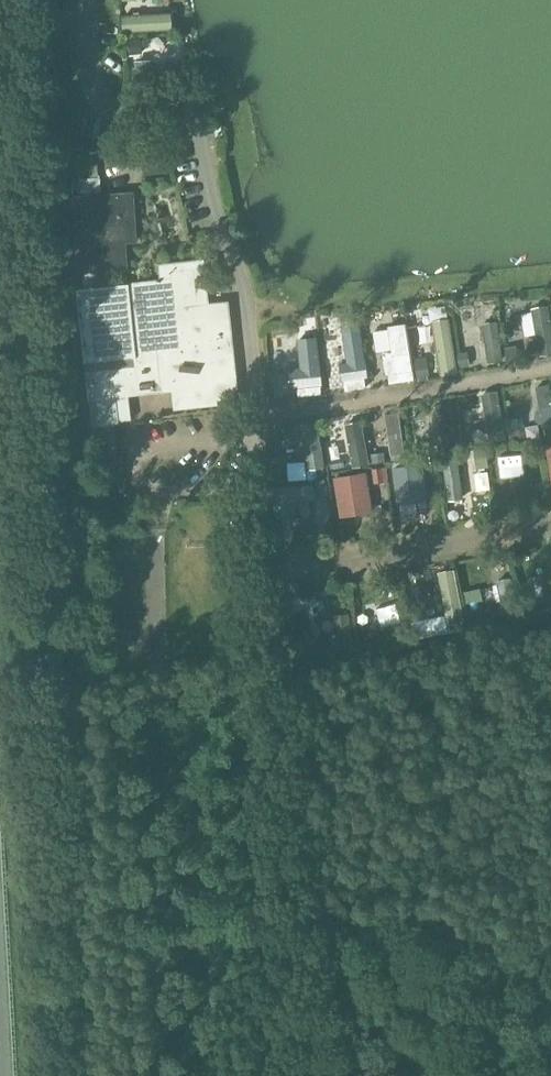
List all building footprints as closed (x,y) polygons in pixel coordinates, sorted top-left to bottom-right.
[(101,195),(99,179),(98,164),(89,165),(90,180),(72,181),(79,271),(127,267),(125,243),(137,242),(133,193),(101,195)] [(211,303),(206,258),(161,263),(163,279),(79,287),(86,358),(138,353),(139,365),(89,370),(91,398),(119,395),(121,419),(132,418),(130,394),(175,390),(177,407),(239,401),(229,301),(211,303)] [(470,366),(486,360),(471,321),(455,327),(470,366)] [(432,333),(440,378),(456,375),(448,330),(432,333)] [(362,353),(348,353),(349,376),(363,376),(362,353)] [(280,365),(280,375),(318,376),(319,366),(280,365)] [(537,422),(545,442),(550,440),(550,419),(550,417),(537,422)] [(115,424),(93,426),(95,453),(118,451),(115,424)] [(438,439),(445,456),(455,451),(448,435),(438,439)] [(319,436),(306,437),(308,478),(320,478),(319,436)] [(367,469),(363,439),(348,441),(351,471),(367,469)] [(403,443),(387,443),(388,463),(403,462),(403,443)] [(286,469),(271,470),(272,482),(287,480),(286,469)] [(341,527),(368,521),(360,482),(333,487),(341,527)] [(481,605),(467,608),(469,618),(484,615),(481,605)]
